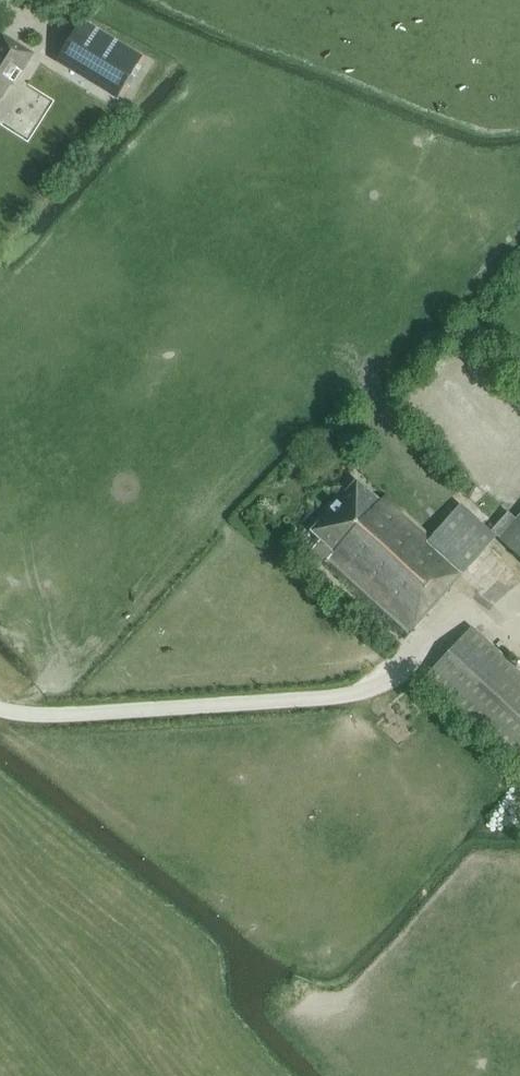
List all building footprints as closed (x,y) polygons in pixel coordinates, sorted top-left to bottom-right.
[(112,94),(135,56),(97,34),(79,22),(56,60),(112,94)] [(32,54),(1,34),(0,35),(0,97),(1,97),(11,82),(13,83),(32,54)] [(310,531),(319,540),(311,549),(325,561),(327,560),(408,634),(465,571),(464,570),(496,536),(499,539),(519,558),(519,516),(517,520),(508,512),(491,531),(461,504),(430,539),(384,497),(379,502),(356,480),(310,531)] [(514,759),(519,752),(519,672),(471,627),(425,677),(514,759)]
